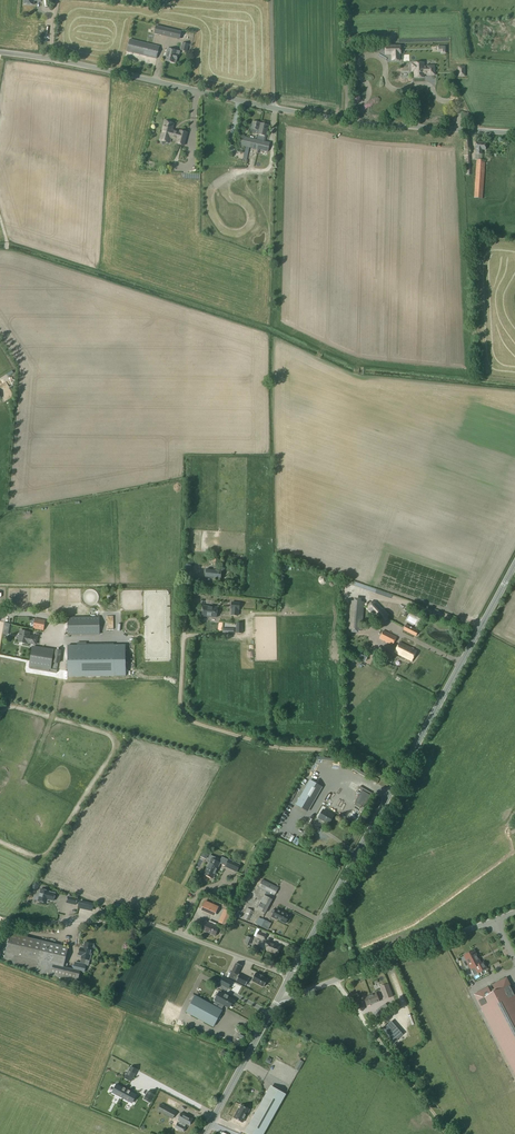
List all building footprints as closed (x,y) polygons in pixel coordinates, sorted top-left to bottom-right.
[(157,26),(155,34),(162,36),(163,35),(180,39),(181,32),(157,26)] [(130,39),(127,51),(157,59),(160,47),(130,39)] [(182,42),(181,51),(187,52),(189,44),(182,42)] [(401,46),(392,47),(392,54),(394,54),(394,61),(400,60),(400,54),(401,54),(401,46)] [(168,49),(165,61),(176,63),(179,51),(168,49)] [(415,65),(412,65),(413,71),(415,71),(415,77),(424,77),(424,74),(425,72),(428,72),(428,75),(434,75),(434,67),(428,67),(424,67),(424,63),(415,64),(415,65)] [(165,122),(160,142),(168,144),(170,138),(177,139),(176,144),(183,146),(187,133),(180,131),(180,133),(172,131),(174,124),(173,124),(172,122),(167,121),(166,122),(165,122)] [(243,136),(242,142),(255,145),(254,152),(262,153),(263,147),(269,148),(270,143),(264,141),(265,136),(266,136),(268,125),(253,122),(250,132),(258,134),(257,140),(243,136)] [(468,137),(463,137),(464,156),(464,157),(465,175),(471,175),(470,155),(468,137)] [(477,160),(474,198),(483,199),(485,161),(482,161),(482,150),(485,150),(486,143),(476,142),(475,160),(477,160)] [(207,569),(206,577),(221,579),(222,569),(218,569),(219,556),(215,556),(214,570),(207,569)] [(368,604),(367,609),(380,622),(385,622),(388,620),(388,615),(376,601),(371,601),(368,604)] [(241,602),(233,602),(233,608),(236,609),(236,619),(240,619),(241,602)] [(350,602),(348,629),(362,630),(364,603),(350,602)] [(205,606),(204,616),(218,617),(219,607),(205,606)] [(100,617),(68,617),(68,635),(100,634),(100,617)] [(35,619),(33,628),(44,630),(46,621),(35,619)] [(406,625),(403,630),(416,637),(419,631),(406,625)] [(381,629),(377,637),(379,638),(379,639),(393,646),(397,637),(383,630),(381,629)] [(22,631),(20,642),(28,644),(29,643),(37,645),(38,637),(30,636),(31,632),(22,631)] [(400,643),(395,653),(412,661),(417,651),(400,643)] [(32,645),(29,665),(51,669),(54,649),(32,645)] [(114,675),(114,651),(87,651),(86,645),(77,645),(77,651),(68,651),(69,676),(114,675)] [(310,781),(296,805),(307,812),(321,788),(310,781)] [(340,792),(343,786),(336,784),(333,790),(340,792)] [(323,810),(318,818),(329,824),(334,816),(323,810)] [(221,860),(210,855),(208,859),(210,860),(204,874),(213,878),(220,863),(226,866),(228,860),(222,857),(221,860)] [(228,860),(226,866),(225,867),(226,867),(226,866),(233,869),(232,870),(236,872),(240,865),(229,859),(228,860)] [(263,879),(258,888),(274,896),(279,888),(263,879)] [(41,889),(38,901),(40,901),(40,903),(44,903),(44,902),(47,903),(48,899),(50,900),(54,901),(55,893),(49,892),(49,891),(41,889)] [(264,895),(257,909),(265,914),(273,900),(264,895)] [(68,897),(67,903),(76,905),(77,899),(68,897)] [(219,907),(205,901),(202,910),(215,916),(219,907)] [(117,903),(114,909),(123,912),(125,906),(117,903)] [(247,908),(242,918),(248,921),(253,910),(247,908)] [(277,908),(272,917),(276,920),(277,919),(286,924),(290,916),(282,912),(283,911),(277,908)] [(232,912),(224,909),(221,916),(229,919),(232,912)] [(259,917),(256,924),(264,928),(267,922),(259,917)] [(205,922),(202,929),(215,935),(219,928),(216,927),(217,925),(209,921),(208,923),(205,922)] [(259,932),(257,937),(264,940),(266,935),(259,932)] [(10,933),(4,959),(12,961),(12,963),(26,967),(26,968),(35,970),(34,972),(78,982),(80,971),(84,972),(86,965),(84,964),(86,959),(90,960),(92,949),(93,949),(94,949),(95,947),(94,946),(93,945),(93,944),(85,942),(83,951),(80,950),(79,955),(82,956),(81,958),(82,958),(81,964),(75,962),(74,969),(63,967),(68,947),(10,933)] [(267,941),(265,945),(268,946),(267,950),(277,954),(280,947),(270,943),(267,941)] [(477,960),(478,959),(474,951),(470,953),(469,952),(465,954),(465,955),(464,956),(474,975),(486,969),(483,963),(480,964),(477,960)] [(236,963),(229,977),(235,980),(242,966),(236,963)] [(256,973),(251,981),(263,987),(268,979),(264,977),(260,975),(256,973)] [(239,975),(236,981),(246,985),(249,979),(239,975)] [(228,988),(232,981),(224,977),(220,984),(228,988)] [(476,995),(514,1072),(514,998),(506,980),(500,982),(503,988),(484,998),(481,992),(476,995)] [(388,983),(379,987),(384,1000),(393,996),(388,983)] [(229,1007),(233,999),(229,997),(229,996),(228,997),(225,995),(226,994),(225,994),(225,995),(220,992),(216,1000),(220,1003),(218,1008),(222,1010),(224,1005),(229,1007)] [(376,993),(364,998),(367,1006),(379,1001),(376,993)] [(196,996),(187,1013),(214,1027),(223,1010),(196,996)] [(299,1061),(294,1068),(299,1071),(303,1063),(299,1061)] [(130,1067),(124,1079),(131,1082),(137,1071),(130,1067)] [(122,1098),(126,1090),(116,1085),(112,1093),(122,1098)] [(153,1085),(149,1093),(160,1098),(163,1089),(153,1085)] [(137,1096),(126,1090),(122,1098),(133,1103),(137,1096)] [(245,1132),(248,1133),(264,1133),(283,1099),(268,1090),(245,1132)] [(149,1104),(153,1096),(147,1093),(143,1100),(149,1104)] [(156,1101),(151,1109),(156,1112),(155,1116),(170,1124),(176,1112),(156,1101)] [(191,1109),(196,1111),(200,1103),(195,1101),(191,1109)] [(242,1122),(249,1110),(250,1110),(242,1106),(240,1110),(239,1109),(234,1117),(233,1117),(234,1118),(242,1122),(243,1122),(242,1122)] [(197,1112),(206,1116),(209,1111),(200,1107),(197,1112)] [(181,1113),(177,1119),(189,1126),(193,1119),(181,1113)] [(179,1124),(177,1123),(175,1127),(183,1132),(185,1127),(179,1124)]
